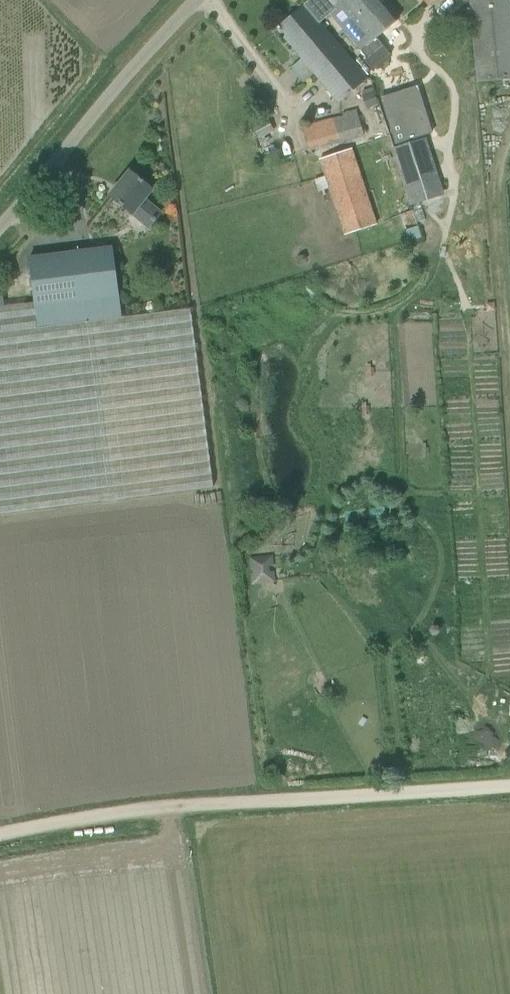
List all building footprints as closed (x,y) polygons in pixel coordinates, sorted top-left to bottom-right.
[(376,40),(398,21),(381,0),(312,0),(305,6),(319,21),(329,13),(362,52),(368,59),(364,62),(372,71),(390,56),(376,40)] [(478,83),(509,80),(509,12),(509,0),(471,0),(478,83)] [(305,6),(304,5),(276,28),(302,59),(291,69),(303,84),(315,74),(339,104),(367,80),(319,21),(305,6)] [(392,136),(395,145),(432,134),(417,87),(380,99),(392,136)] [(362,97),(366,110),(379,106),(374,92),(362,97)] [(252,127),(259,141),(275,132),(267,119),(252,127)] [(332,120),(303,129),(309,150),(338,141),(332,120)] [(394,150),(411,205),(443,195),(438,181),(425,139),(396,149),(394,150)] [(376,226),(351,150),(320,160),(345,236),(376,226)] [(130,172),(110,197),(132,215),(149,228),(161,215),(144,201),(152,190),(130,172)] [(213,488),(190,310),(120,318),(117,290),(112,248),(29,258),(35,302),(4,306),(3,290),(0,291),(0,515),(213,488)] [(252,584),(276,581),(275,572),(269,572),(269,567),(274,566),(273,557),(249,560),(250,569),(253,569),(253,574),(251,574),(252,584)]
